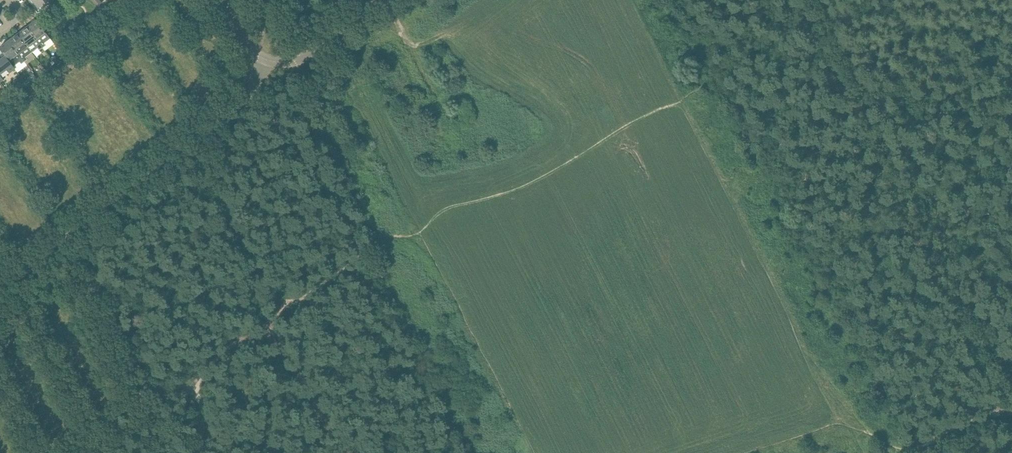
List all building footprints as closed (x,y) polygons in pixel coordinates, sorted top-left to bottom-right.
[(38,8),(35,10),(38,13),(43,9),(42,9),(48,5),(46,3),(48,1),(50,4),(55,0),(31,0),(38,8)] [(103,8),(105,11),(119,0),(113,0),(103,8)] [(50,38),(36,20),(27,27),(42,47),(45,45),(44,42),(50,38)] [(27,27),(17,34),(31,52),(37,47),(39,50),(42,47),(27,27)] [(25,56),(31,52),(17,34),(8,41),(24,61),(27,59),(25,56)] [(3,53),(8,59),(13,66),(19,61),(21,63),(24,61),(8,41),(0,47),(0,49),(3,53)] [(8,59),(3,53),(0,56),(0,83),(4,81),(0,76),(7,71),(9,72),(15,68),(13,66),(8,59)]
